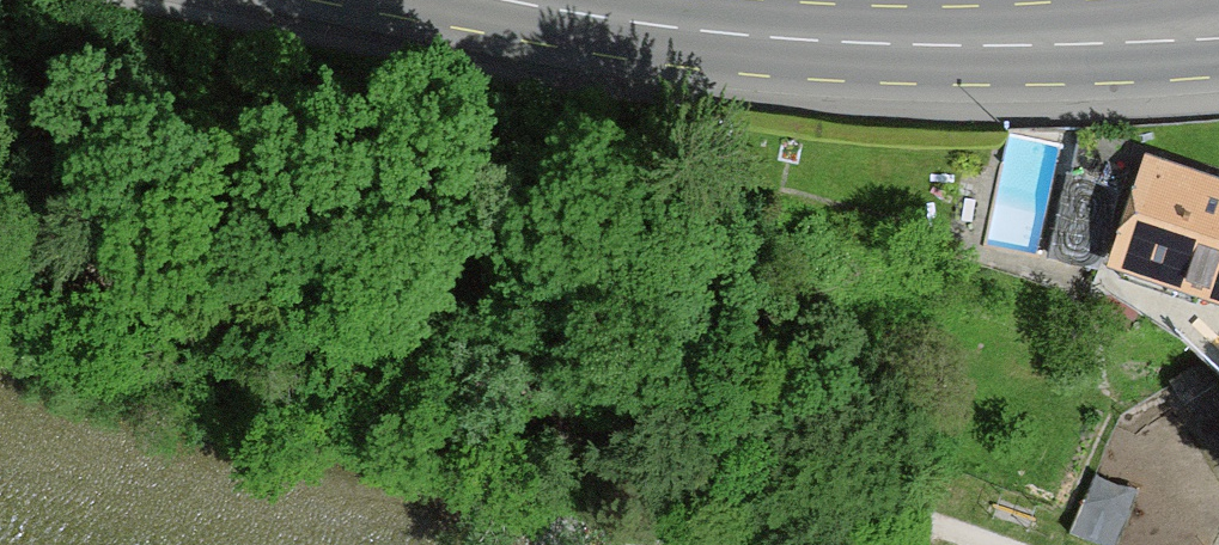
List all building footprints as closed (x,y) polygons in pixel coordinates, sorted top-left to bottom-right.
[(1096,274),(1218,315),(1218,184),(1135,156),(1096,274)] [(1216,359),(1180,382),(1205,420),(1218,411),(1218,364),(1216,359)]
